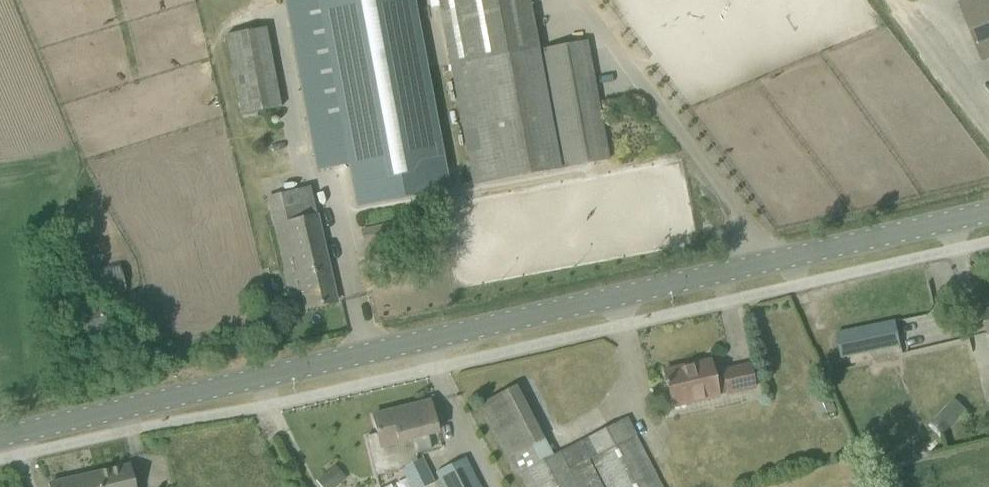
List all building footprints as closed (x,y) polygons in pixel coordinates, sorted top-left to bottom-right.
[(316,171),(347,165),(355,207),(449,190),(413,0),(284,0),(316,171)] [(608,160),(585,42),(537,51),(528,0),(438,0),(473,185),(608,160)] [(958,2),(983,62),(988,60),(988,0),(963,0),(958,2)] [(267,27),(228,33),(240,113),(279,107),(267,27)] [(306,309),(335,302),(329,273),(308,188),(280,195),(286,222),(275,225),(291,295),(302,292),(306,309)] [(392,238),(390,225),(362,230),(365,244),(392,238)] [(80,337),(107,330),(101,307),(74,314),(80,337)] [(841,355),(900,342),(896,323),(837,335),(841,355)] [(672,406),(754,388),(748,365),(721,371),(722,377),(713,379),(709,361),(664,372),(672,406)] [(506,456),(542,438),(515,386),(479,404),(506,456)] [(810,396),(819,419),(836,410),(827,388),(810,396)] [(944,435),(967,411),(954,397),(930,422),(944,435)] [(377,436),(366,438),(375,477),(401,470),(400,468),(416,460),(415,454),(430,450),(426,435),(437,433),(434,422),(429,403),(372,417),(377,436)] [(524,486),(659,486),(622,417),(516,472),(524,486)] [(416,460),(400,468),(401,470),(409,486),(429,486),(435,484),(421,457),(416,460)] [(465,458),(435,473),(442,486),(480,486),(465,458)] [(578,482),(595,474),(587,458),(570,467),(578,482)] [(335,466),(316,482),(320,486),(331,486),(344,477),(335,466)] [(48,484),(49,486),(133,486),(128,467),(48,484)]
